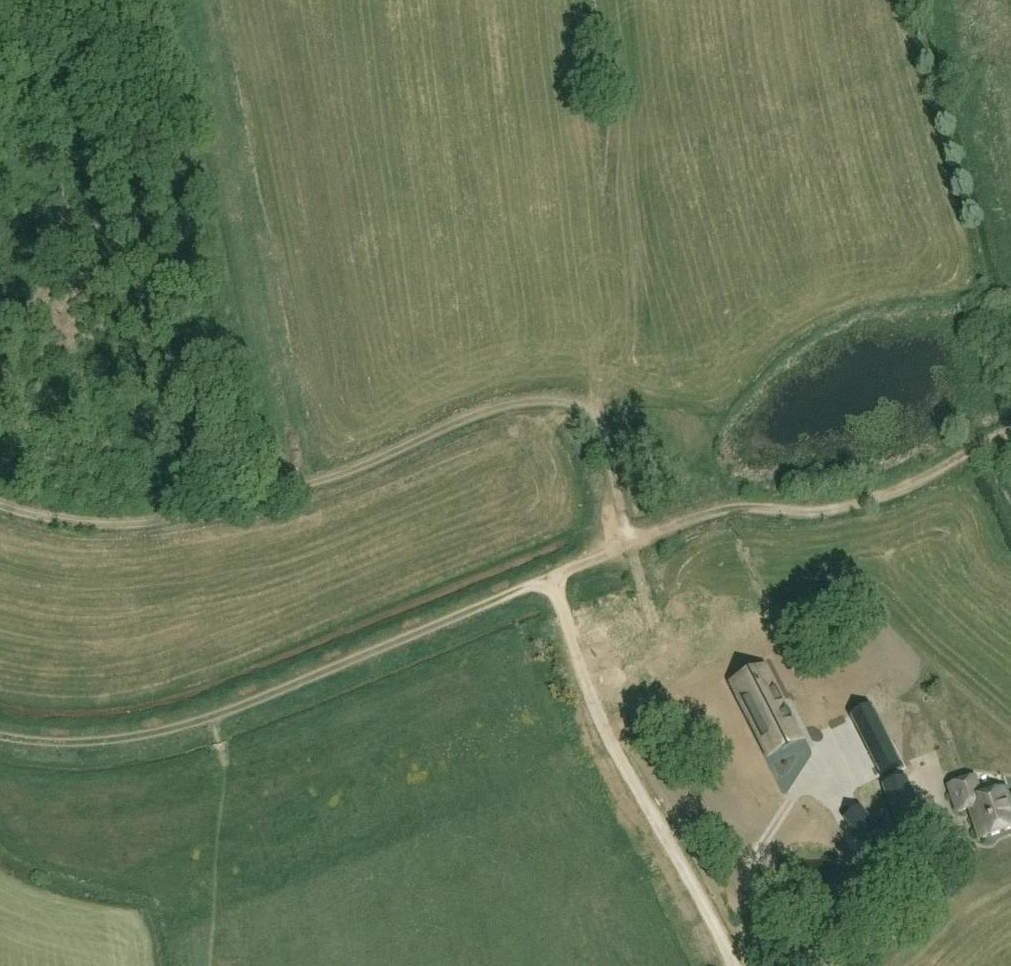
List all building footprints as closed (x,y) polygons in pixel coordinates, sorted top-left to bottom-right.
[(770,682),(739,697),(769,757),(800,741),(770,682)] [(876,715),(871,705),(850,717),(854,726),(876,715)] [(890,742),(868,753),(880,777),(902,766),(890,742)] [(906,778),(883,785),(887,797),(895,821),(899,833),(922,825),(918,813),(910,789),(906,778)] [(959,812),(971,808),(982,839),(1010,830),(1010,817),(1002,791),(979,799),(972,779),(951,787),(959,812)] [(860,807),(844,820),(863,845),(879,832),(860,807)]
